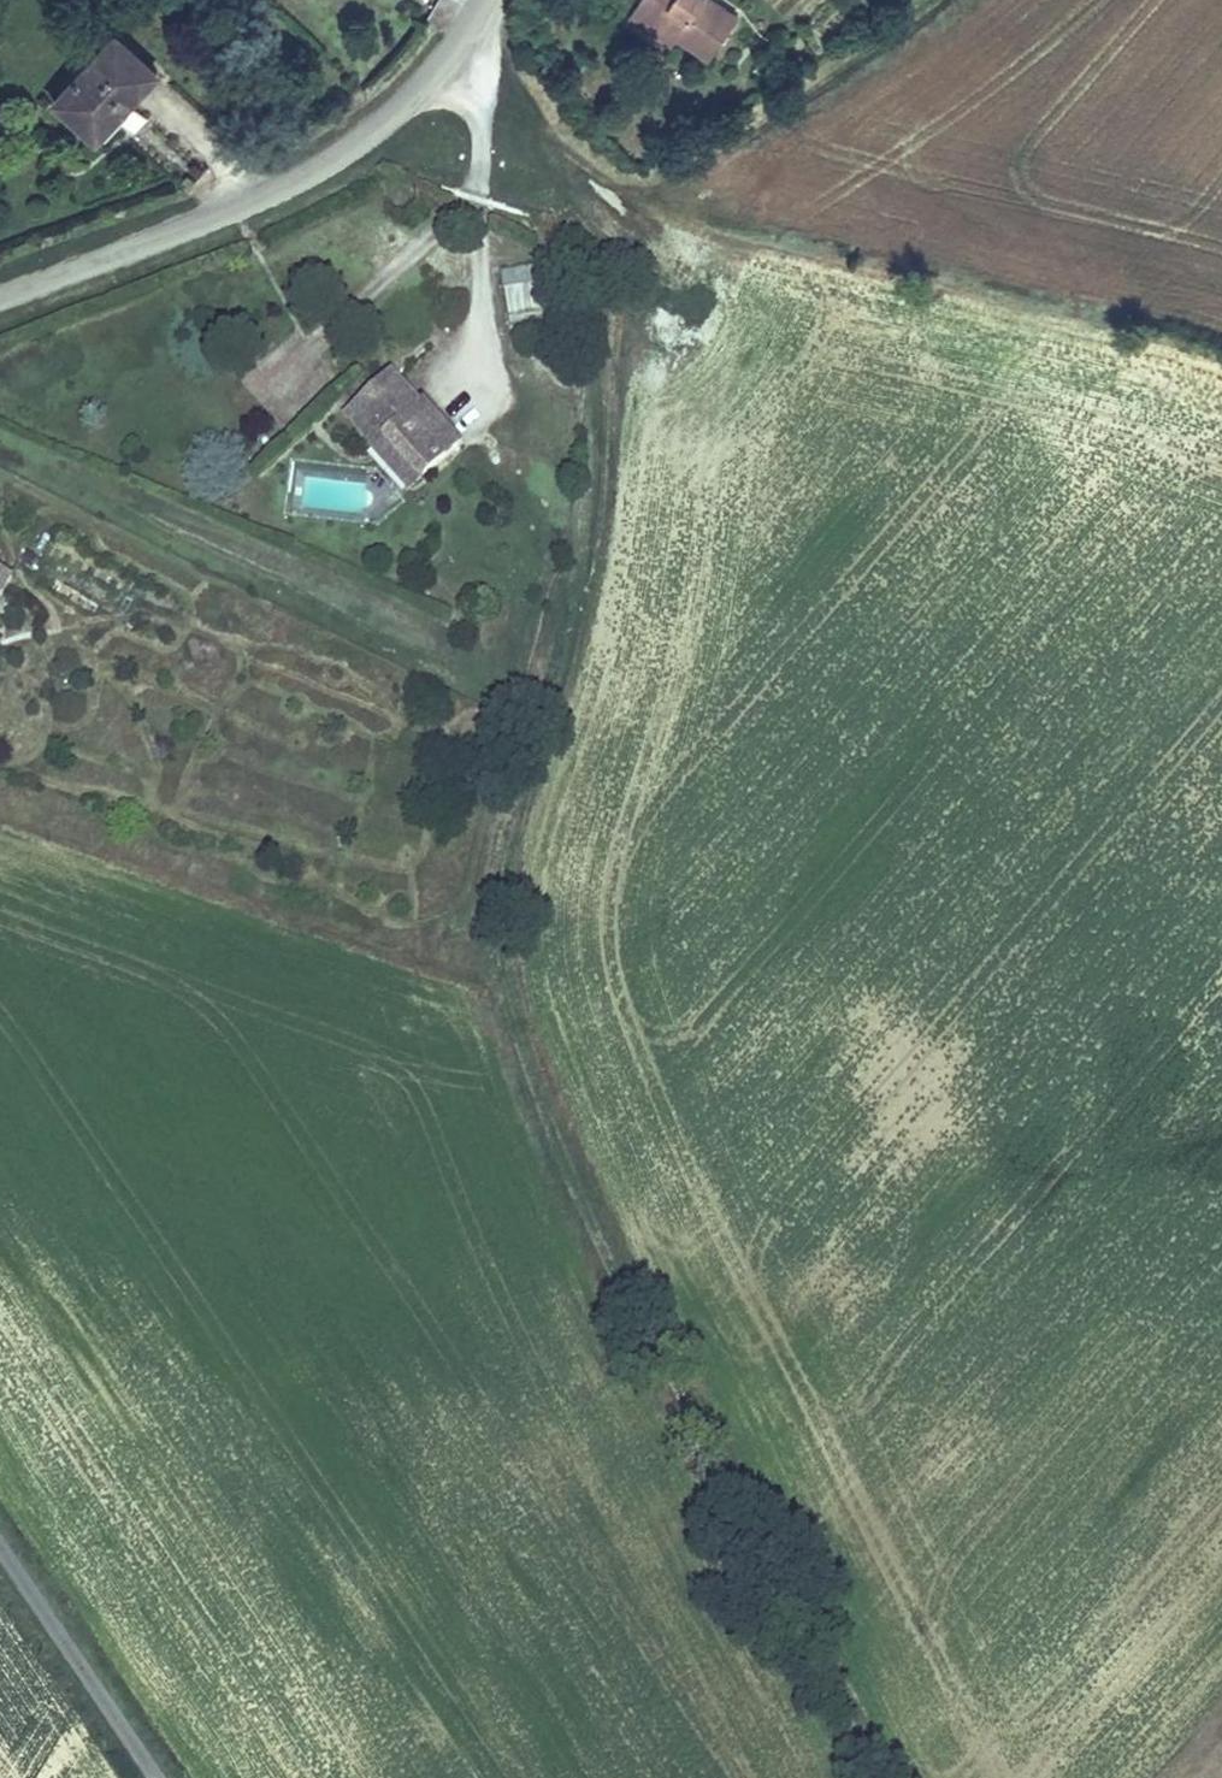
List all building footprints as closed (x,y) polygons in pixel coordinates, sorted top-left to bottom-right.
[(663,27),(669,15),(647,2),(647,0),(625,0),(663,27)] [(647,2),(669,15),(707,35),(732,0),(647,0),(647,2)] [(187,45),(146,6),(88,71),(128,108),(187,45)] [(505,268),(507,318),(548,317),(546,266),(505,268)] [(421,360),(383,389),(403,416),(413,418),(446,459),(485,429),(455,390),(446,393),(421,360)] [(403,416),(383,389),(374,397),(400,431),(431,471),(446,459),(413,418),(403,416)] [(19,624),(15,591),(34,549),(0,530),(0,625),(19,624)] [(21,652),(19,624),(0,625),(0,654),(21,652)]
